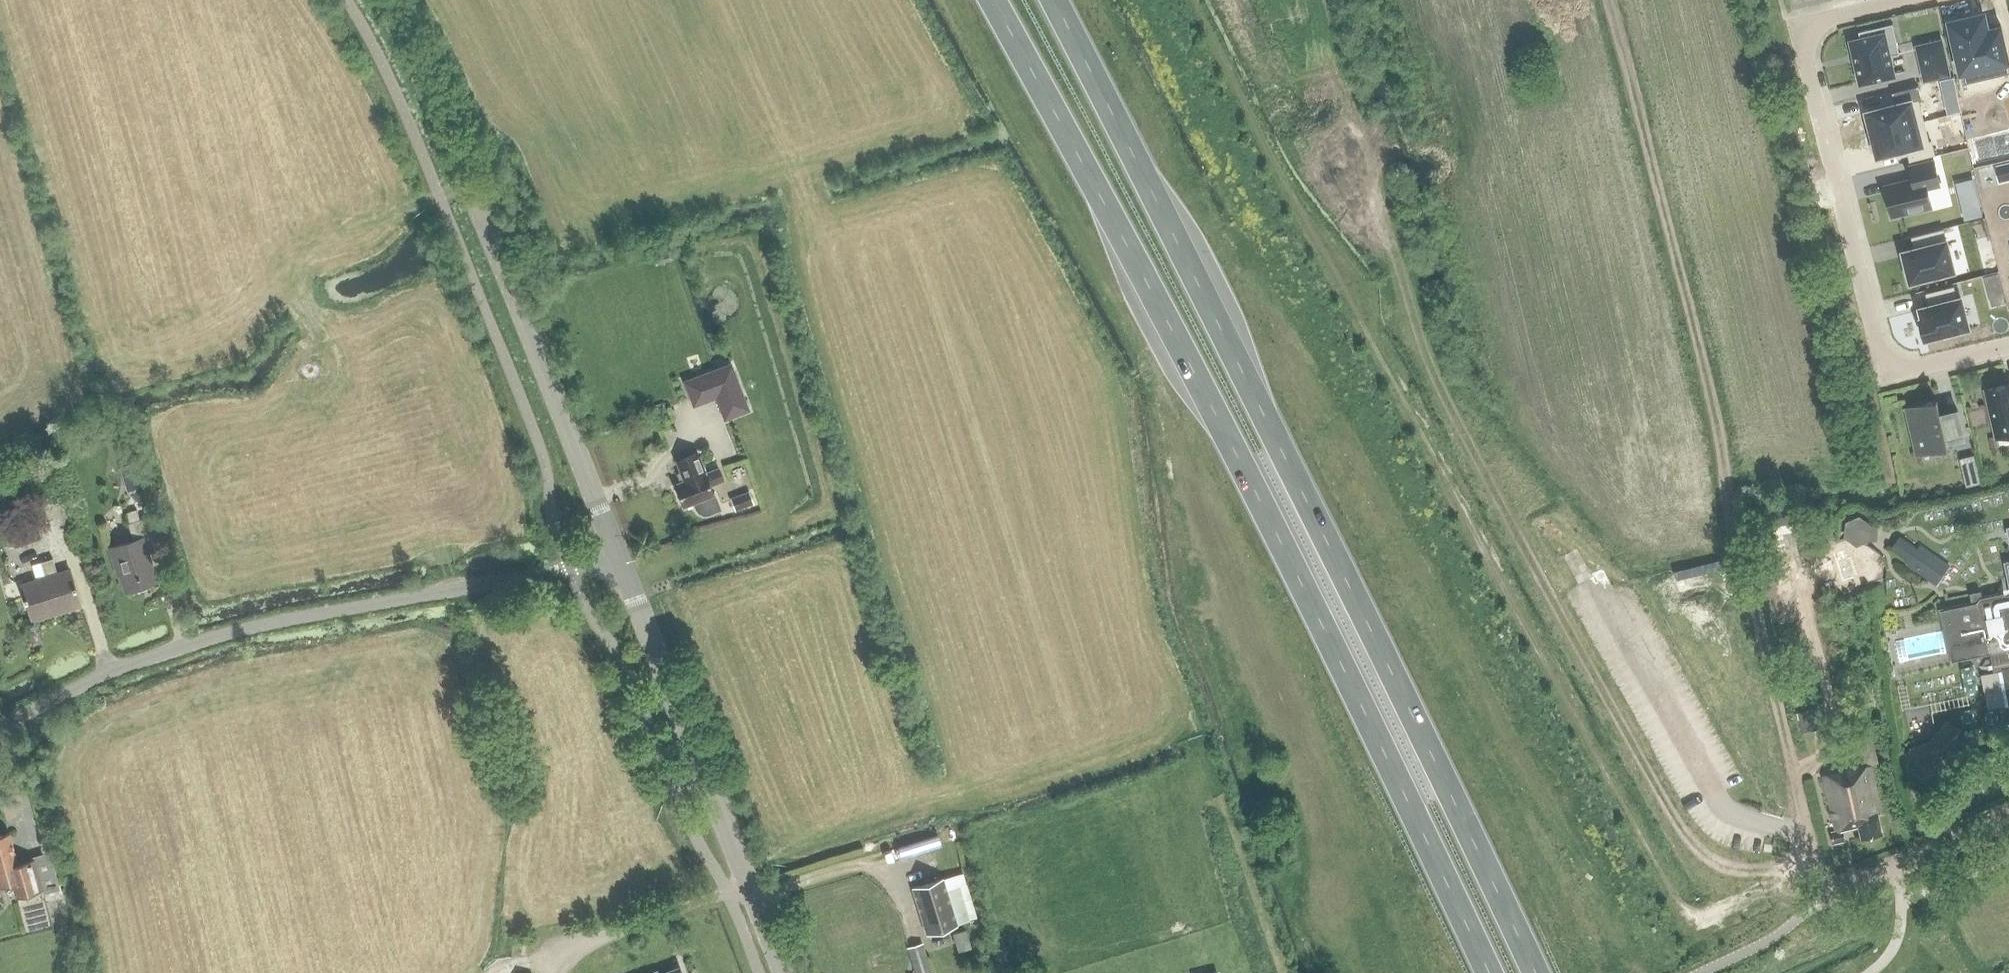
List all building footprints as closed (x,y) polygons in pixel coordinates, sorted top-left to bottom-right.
[(1953,24),(1966,81),(1968,81),(1965,69),(1995,62),(1998,74),(2008,71),(2008,74),(2008,73),(2008,59),(2001,25),(1997,26),(1998,30),(1986,33),(1982,17),(1980,17),(1981,21),(1975,23),(1974,19),(1953,24)] [(1893,24),(1859,32),(1860,39),(1851,42),(1861,83),(1894,75),(1890,56),(1900,54),(1893,24)] [(1949,74),(1941,41),(1917,47),(1925,79),(1949,74)] [(1897,105),(1868,112),(1873,132),(1872,132),(1872,134),(1924,121),(1919,101),(1921,100),(1918,86),(1893,92),(1897,105)] [(1955,90),(1944,93),(1949,113),(1960,110),(1955,90)] [(1924,121),(1872,134),(1873,136),(1874,136),(1879,156),(1908,149),(1911,161),(1935,155),(1932,141),(1929,142),(1924,121)] [(1972,138),(1978,161),(2008,154),(2008,129),(1972,138)] [(1907,214),(1923,210),(1922,208),(1931,206),(1927,188),(1940,185),(1934,161),(1910,167),(1913,180),(1885,187),(1892,215),(1907,212),(1907,214)] [(1979,199),(1961,203),(1965,219),(1983,215),(1979,199)] [(1916,249),(1904,252),(1907,265),(1906,266),(1910,278),(1911,281),(1954,270),(1944,230),(1913,237),(1916,249)] [(1993,259),(1980,263),(1982,272),(1996,269),(1993,259)] [(1998,273),(1985,276),(1988,289),(2001,285),(1998,273)] [(1930,306),(1921,309),(1923,318),(1921,319),(1926,338),(1937,335),(1938,339),(1953,335),(1952,331),(1968,327),(1961,298),(1957,299),(1954,287),(1927,294),(1930,306)] [(716,371),(708,374),(717,395),(725,418),(732,415),(742,411),(747,409),(730,365),(728,366),(716,371)] [(2008,435),(2008,384),(1985,390),(1996,438),(2008,435)] [(1907,409),(1917,454),(1948,447),(1947,441),(1964,437),(1958,410),(1940,414),(1937,401),(1904,408),(1904,410),(1907,409)] [(680,483),(675,485),(684,506),(695,502),(697,508),(700,511),(704,513),(709,513),(719,508),(710,485),(723,480),(718,468),(705,473),(697,453),(676,461),(681,472),(684,481),(680,483)] [(1974,455),(1960,459),(1964,474),(1978,471),(1974,455)] [(136,462),(123,466),(130,490),(143,486),(136,462)] [(749,492),(730,499),(735,510),(753,503),(749,492)] [(133,539),(108,546),(117,575),(119,574),(124,589),(157,580),(146,543),(159,540),(151,515),(139,518),(129,521),(128,522),(133,539)] [(1844,538),(1857,547),(1871,540),(1878,541),(1879,526),(1873,525),(1860,516),(1846,522),(1844,538)] [(1909,560),(1906,565),(1936,585),(1950,565),(1920,544),(1918,548),(1899,536),(1891,548),(1909,560)] [(1834,553),(1837,562),(1847,559),(1844,550),(1834,553)] [(19,584),(30,619),(80,604),(69,569),(58,573),(54,559),(40,563),(44,577),(19,584)] [(1941,610),(1952,661),(1990,653),(1994,671),(2006,669),(2008,682),(2008,593),(2008,592),(1982,597),(1981,592),(1972,594),(1973,603),(1941,610)] [(1824,728),(1818,707),(1796,713),(1801,734),(1824,728)] [(1910,748),(1907,767),(1921,778),(1937,772),(1942,753),(1949,744),(1936,734),(1929,742),(1910,748)] [(1864,766),(1822,777),(1836,830),(1830,832),(1833,844),(1845,841),(1843,831),(1858,827),(1861,839),(1882,834),(1876,811),(1879,810),(1868,766),(1878,763),(1871,735),(1852,740),(1855,752),(1860,750),(1864,766)] [(39,874),(34,858),(18,863),(8,832),(0,835),(0,887),(13,883),(17,897),(43,889),(45,894),(60,890),(54,869),(39,874)] [(912,887),(926,933),(956,923),(942,877),(912,887)] [(964,928),(951,932),(956,950),(970,946),(964,928)] [(913,972),(926,972),(932,970),(919,942),(903,949),(913,972)]
